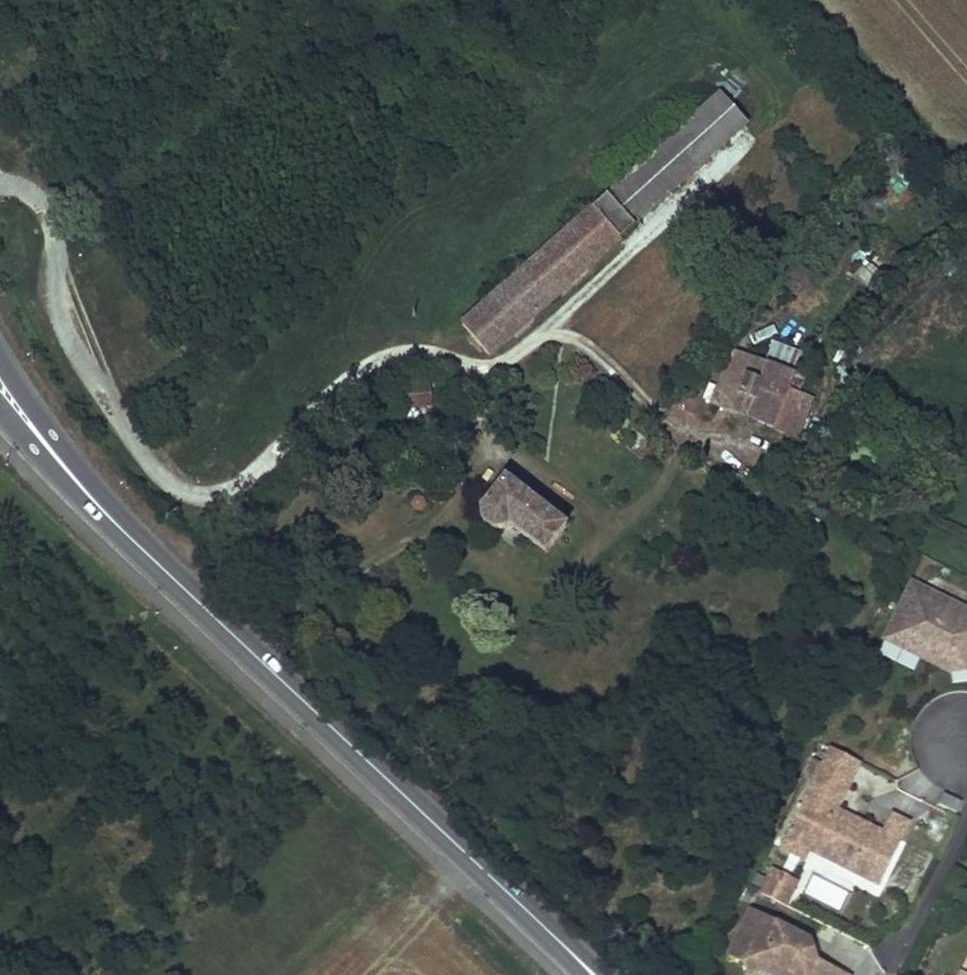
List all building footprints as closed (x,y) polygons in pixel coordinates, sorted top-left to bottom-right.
[(608,193),(640,228),(752,127),(720,92),(608,193)] [(608,193),(593,207),(625,242),(640,228),(608,193)] [(529,265),(561,300),(625,242),(593,207),(529,265)] [(561,300),(529,265),(463,324),(495,359),(561,300)] [(814,400),(800,394),(787,390),(793,375),(734,353),(715,403),(776,426),(775,429),(799,438),(814,400)] [(805,379),(793,375),(787,390),(800,394),(805,379)] [(432,383),(409,384),(411,405),(433,404),(432,383)] [(569,527),(545,507),(531,496),(507,477),(484,507),(486,520),(495,528),(507,526),(510,522),(549,553),(569,527)] [(768,477),(761,483),(768,489),(774,483),(768,477)] [(537,488),(531,496),(545,507),(551,499),(537,488)] [(949,671),(955,659),(966,665),(966,609),(914,583),(886,640),(949,671)] [(966,671),(966,665),(955,659),(949,671),(952,673),(966,671)] [(832,748),(792,828),(817,841),(812,852),(881,886),(904,839),(885,830),(841,809),(863,763),(832,748)] [(961,802),(945,793),(939,805),(956,813),(961,802)] [(885,830),(904,839),(912,821),(894,812),(885,830)] [(792,828),(787,840),(783,849),(807,861),(812,852),(817,841),(792,828)] [(787,905),(799,880),(776,869),(763,894),(787,905)] [(731,955),(747,963),(751,974),(763,971),(772,974),(847,974),(808,956),(813,945),(811,940),(753,911),(731,955)]
